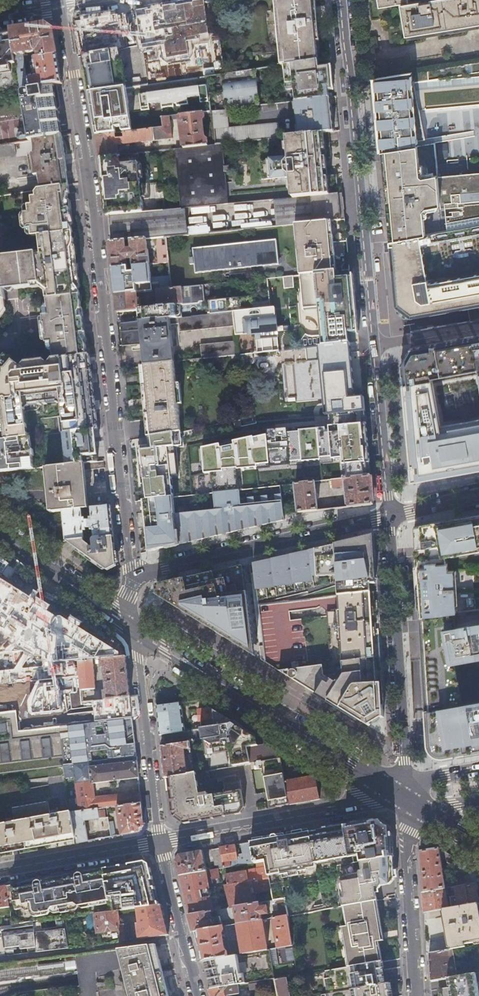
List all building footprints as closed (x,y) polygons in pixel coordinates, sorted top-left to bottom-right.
[(283,65),(317,60),(313,18),(312,0),(277,0),(283,65)] [(406,1),(412,32),(478,17),(478,0),(409,0),(406,1)] [(11,31),(14,56),(38,52),(39,58),(57,56),(55,47),(54,41),(52,30),(49,27),(47,25),(33,27),(21,29),(11,31)] [(20,90),(14,56),(11,31),(0,32),(0,93),(20,90)] [(216,32),(140,45),(146,84),(220,74),(224,73),(217,39),(216,32)] [(119,49),(82,55),(82,60),(88,93),(125,87),(119,49)] [(29,79),(31,88),(55,84),(56,84),(61,83),(59,70),(58,64),(57,56),(39,58),(34,59),(35,64),(32,64),(33,72),(36,72),(36,73),(39,73),(39,77),(29,79)] [(330,66),(318,68),(317,64),(317,60),(283,65),(285,84),(292,83),(293,90),(295,102),(329,98),(328,91),(332,90),(331,76),(330,66)] [(373,78),(375,99),(377,120),(378,134),(380,146),(380,153),(397,150),(417,146),(416,140),(424,139),(418,110),(478,104),(478,60),(455,64),(387,76),(387,75),(375,77),(373,78)] [(285,91),(293,90),(292,83),(285,84),(283,65),(282,65),(285,91)] [(259,106),(255,69),(237,71),(224,73),(220,74),(224,110),(226,110),(250,107),(259,106)] [(58,117),(57,109),(58,108),(59,107),(60,106),(59,101),(56,84),(55,84),(31,88),(31,89),(25,90),(24,91),(22,92),(21,93),(21,95),(28,141),(33,140),(61,136),(58,117)] [(149,103),(161,101),(162,108),(174,106),(173,103),(177,103),(177,106),(189,104),(188,97),(200,96),(201,102),(208,101),(206,85),(140,94),(142,111),(150,110),(149,103)] [(132,131),(125,87),(88,93),(89,96),(93,121),(95,135),(132,131)] [(298,135),(327,132),(332,131),(330,112),(329,98),(295,102),(298,135)] [(224,110),(211,111),(215,140),(215,145),(221,144),(268,139),(273,138),(278,137),(277,123),(228,128),(226,110),(224,110)] [(204,118),(203,112),(161,117),(162,128),(132,131),(95,135),(98,153),(99,159),(99,158),(118,155),(117,145),(171,139),(169,120),(179,119),(183,148),(215,145),(215,140),(207,141),(206,138),(204,137),(202,121),(204,118)] [(311,196),(337,194),(335,174),(325,175),(325,167),(324,158),(329,158),(327,132),(298,135),(280,137),(282,159),(259,161),(261,180),(290,177),(292,198),(311,196)] [(37,175),(39,189),(68,185),(66,171),(65,163),(65,158),(61,136),(33,140),(34,154),(31,154),(32,164),(34,176),(37,175)] [(221,144),(215,145),(183,148),(175,149),(180,208),(184,208),(226,204),(223,172),(229,172),(228,167),(223,167),(221,144)] [(397,150),(380,153),(384,196),(387,228),(388,241),(389,241),(425,235),(423,211),(426,208),(439,205),(436,176),(436,174),(423,177),(420,174),(417,146),(397,150)] [(99,158),(102,185),(103,196),(104,203),(105,216),(109,215),(120,214),(135,213),(143,212),(142,200),(150,199),(147,169),(139,170),(138,153),(131,154),(127,154),(118,155),(99,158)] [(436,176),(439,205),(441,230),(441,232),(478,225),(478,172),(467,173),(458,174),(436,176)] [(25,437),(22,411),(25,408),(58,404),(61,406),(64,433),(94,429),(94,430),(97,429),(93,397),(92,395),(91,394),(91,392),(91,390),(92,388),(88,355),(86,355),(85,349),(86,348),(85,346),(84,344),(86,341),(86,337),(81,338),(80,333),(74,333),(74,330),(73,329),(72,328),(71,328),(64,329),(64,325),(63,321),(79,319),(78,314),(83,313),(83,310),(80,307),(80,306),(80,305),(80,304),(80,303),(81,301),(81,297),(79,295),(79,294),(79,292),(79,291),(78,289),(80,287),(79,279),(74,280),(72,263),(76,263),(75,255),(76,255),(75,247),(73,245),(73,244),(73,243),(73,242),(73,241),(73,240),(75,237),(74,235),(74,234),(72,232),(72,231),(71,229),(71,228),(71,227),(72,224),(71,216),(70,216),(70,213),(69,209),(71,209),(70,201),(67,199),(67,196),(67,194),(69,194),(68,190),(68,185),(39,189),(38,189),(35,193),(36,197),(31,198),(32,205),(28,206),(25,206),(23,209),(24,214),(21,214),(20,217),(21,228),(24,230),(26,230),(26,235),(29,237),(31,237),(39,236),(41,252),(0,257),(0,318),(5,311),(4,300),(5,300),(3,291),(6,291),(9,293),(12,293),(14,290),(31,288),(39,288),(44,292),(45,299),(46,299),(47,305),(45,306),(42,309),(43,316),(42,316),(42,318),(40,318),(39,320),(42,341),(43,342),(45,342),(46,344),(47,350),(51,353),(52,353),(53,359),(48,365),(43,361),(25,363),(21,368),(5,355),(4,356),(3,357),(2,359),(1,360),(0,360),(0,440),(25,437)] [(342,194),(337,194),(311,196),(313,223),(344,220),(343,207),(342,194)] [(313,223),(311,196),(292,198),(273,200),(275,226),(294,225),(294,224),(313,223)] [(184,208),(180,208),(164,210),(143,212),(135,213),(120,214),(109,215),(110,232),(111,242),(145,239),(155,238),(165,237),(186,235),(184,208)] [(294,224),(294,225),(298,276),(335,272),(348,271),(347,258),(344,220),(313,223),(294,224)] [(390,262),(391,269),(392,274),(430,268),(429,264),(449,261),(478,256),(478,225),(441,232),(425,235),(389,241),(389,245),(389,252),(390,259),(390,262)] [(167,262),(165,237),(155,238),(157,263),(167,262)] [(145,239),(111,242),(108,242),(108,243),(110,256),(110,262),(111,267),(111,268),(113,267),(147,264),(145,239)] [(194,274),(228,270),(250,268),(278,265),(275,240),(191,249),(192,258),(188,258),(189,265),(193,265),(194,274)] [(449,261),(429,264),(430,268),(392,274),(392,279),(395,313),(399,315),(403,319),(478,305),(478,256),(449,261)] [(148,277),(147,264),(113,267),(111,268),(111,267),(110,267),(112,281),(113,295),(127,293),(136,293),(156,290),(170,289),(169,276),(148,277)] [(298,276),(302,310),(317,309),(320,347),(327,346),(347,344),(348,344),(347,334),(357,333),(356,322),(354,304),(354,299),(352,278),(349,278),(348,271),(335,272),(298,276)] [(291,277),(281,278),(282,288),(292,287),(291,277)] [(180,288),(170,289),(156,290),(157,307),(178,305),(182,304),(180,288)] [(136,293),(127,293),(113,295),(114,299),(115,311),(137,309),(137,305),(140,305),(139,298),(136,298),(136,293)] [(182,304),(178,305),(179,313),(209,310),(209,314),(231,312),(252,309),(251,302),(251,296),(238,297),(237,298),(208,300),(204,301),(199,302),(182,304)] [(268,300),(260,301),(260,309),(268,308),(268,300)] [(139,321),(143,321),(180,317),(179,313),(178,305),(157,307),(142,308),(138,309),(139,318),(139,321)] [(233,331),(234,335),(254,333),(255,338),(256,354),(277,352),(275,331),(273,307),(268,308),(260,309),(259,309),(252,309),(231,312),(233,327),(233,331)] [(143,321),(139,321),(119,323),(121,346),(135,345),(141,345),(141,349),(143,367),(173,363),(169,326),(177,325),(178,333),(233,327),(231,312),(209,314),(180,317),(143,321)] [(401,362),(400,362),(400,363),(400,364),(404,417),(408,461),(409,461),(410,465),(417,464),(417,467),(407,469),(408,474),(408,480),(415,479),(416,480),(478,469),(478,336),(409,348),(408,349),(408,348),(407,349),(408,350),(405,356),(401,362)] [(236,356),(235,350),(234,342),(199,346),(201,360),(236,356)] [(322,399),(325,432),(326,432),(355,428),(354,415),(350,372),(348,355),(347,344),(327,346),(330,378),(280,385),(282,403),(322,399)] [(173,363),(143,367),(140,367),(143,402),(147,437),(150,437),(167,434),(179,432),(173,363)] [(360,462),(357,428),(355,428),(326,432),(328,459),(318,460),(320,479),(330,478),(330,480),(365,476),(365,470),(364,462),(360,462)] [(64,433),(61,433),(62,434),(65,465),(97,462),(94,433),(94,430),(94,429),(64,433)] [(150,437),(147,437),(136,439),(141,484),(138,484),(138,487),(140,502),(143,502),(173,499),(174,498),(167,434),(150,437)] [(0,440),(0,472),(31,469),(28,438),(28,437),(25,437),(0,440)] [(103,461),(97,462),(65,465),(44,468),(47,491),(49,513),(63,512),(81,510),(88,510),(84,470),(104,468),(103,461)] [(370,476),(365,476),(330,480),(331,487),(341,486),(342,495),(345,494),(346,507),(372,504),(371,498),(371,490),(370,480),(370,476)] [(314,482),(295,485),(298,513),(317,510),(314,482)] [(175,515),(178,546),(187,543),(200,540),(204,539),(214,537),(238,531),(240,531),(253,528),(266,524),(276,522),(279,521),(282,521),(282,515),(280,495),(280,494),(240,499),(239,491),(212,494),(213,502),(214,511),(175,515)] [(178,546),(175,515),(173,499),(143,502),(145,523),(149,553),(178,546)] [(111,512),(110,507),(91,509),(92,516),(89,517),(90,519),(85,520),(85,517),(82,517),(81,510),(63,512),(66,541),(84,540),(84,532),(86,532),(86,529),(91,529),(91,531),(93,531),(94,539),(113,537),(112,522),(111,512)] [(473,516),(430,523),(413,526),(417,590),(422,665),(426,739),(427,739),(427,743),(428,746),(429,749),(431,752),(434,754),(437,755),(441,756),(444,756),(463,753),(478,750),(478,515),(473,516)] [(334,544),(336,575),(337,596),(350,594),(369,592),(368,587),(368,583),(374,583),(373,563),(371,536),(334,544)] [(116,564),(113,537),(94,539),(84,540),(66,541),(88,558),(105,571),(111,567),(116,564)] [(336,575),(334,544),(326,546),(317,548),(309,550),(292,554),(284,556),(269,560),(261,562),(251,564),(255,591),(274,588),(274,587),(293,584),(293,583),(311,580),(311,577),(336,575)] [(156,586),(154,587),(157,597),(185,614),(215,632),(245,651),(252,655),(240,567),(199,576),(156,586)] [(15,712),(17,732),(131,719),(129,698),(115,699),(117,714),(97,716),(97,707),(107,706),(107,702),(110,702),(110,700),(100,701),(82,703),(81,703),(78,662),(91,661),(94,661),(125,658),(78,628),(49,610),(50,617),(21,620),(18,590),(2,580),(0,579),(0,713),(15,712)] [(369,601),(369,592),(350,594),(337,596),(338,610),(325,611),(329,665),(379,658),(376,629),(371,629),(371,626),(371,623),(376,622),(374,601),(369,601)] [(115,699),(129,698),(128,683),(127,670),(125,658),(94,661),(94,665),(100,665),(101,670),(103,670),(106,692),(103,692),(103,697),(100,698),(100,701),(110,700),(115,699)] [(291,670),(279,672),(302,686),(338,708),(368,726),(376,722),(383,717),(382,702),(380,675),(379,658),(329,665),(298,669),(297,662),(291,663),(291,670)] [(94,689),(91,661),(78,662),(81,703),(82,703),(81,691),(94,689)] [(180,703),(155,707),(157,721),(158,735),(162,734),(184,731),(182,717),(180,703)] [(223,717),(211,710),(197,712),(199,722),(201,721),(202,729),(228,725),(232,723),(223,717)] [(0,713),(0,774),(62,766),(135,758),(133,736),(131,719),(17,732),(15,712),(0,713)] [(213,754),(229,751),(231,766),(249,763),(245,748),(257,746),(255,737),(249,733),(244,730),(238,726),(232,723),(228,725),(202,729),(200,729),(201,740),(202,740),(204,741),(211,746),(213,754)] [(211,746),(204,741),(206,755),(213,754),(211,746)] [(164,746),(159,747),(160,759),(162,778),(167,777),(186,774),(185,770),(188,769),(187,758),(184,758),(183,743),(164,746)] [(267,744),(257,746),(245,748),(249,763),(252,762),(280,758),(287,757),(267,744)] [(135,758),(62,766),(64,779),(74,778),(77,801),(79,812),(115,808),(116,807),(140,805),(139,794),(95,799),(93,784),(137,778),(135,758)] [(280,758),(252,762),(254,770),(261,769),(266,795),(268,809),(288,805),(284,781),(280,758)] [(197,795),(194,772),(186,774),(167,777),(171,816),(182,824),(220,817),(244,813),(238,781),(221,784),(223,793),(206,796),(206,793),(197,795)] [(314,776),(284,781),(288,805),(304,802),(318,800),(314,776)] [(10,849),(46,843),(55,841),(74,837),(70,813),(57,815),(57,811),(48,812),(47,803),(11,810),(13,819),(4,820),(5,824),(0,825),(0,851),(10,849)] [(119,836),(138,832),(142,827),(140,805),(116,807),(119,836)] [(79,812),(70,813),(74,837),(75,844),(87,842),(84,826),(93,825),(96,840),(112,837),(110,818),(103,819),(103,814),(115,813),(115,808),(79,812)] [(271,839),(249,843),(253,863),(254,863),(264,861),(265,865),(265,868),(266,872),(277,870),(278,875),(305,870),(305,866),(350,858),(351,864),(352,864),(354,875),(346,876),(347,881),(340,883),(342,899),(339,899),(340,907),(341,907),(374,901),(371,887),(389,884),(392,880),(391,863),(390,837),(389,833),(385,833),(385,830),(384,829),(383,828),(383,827),(382,827),(381,826),(380,825),(378,824),(377,824),(373,824),(373,820),(334,828),(294,835),(293,835),(293,836),(292,836),(292,837),(292,838),(287,839),(282,839),(281,838),(279,838),(271,839)] [(242,855),(244,865),(253,863),(249,843),(239,845),(241,855),(242,855)] [(230,846),(218,849),(222,869),(229,867),(228,862),(236,861),(234,846),(230,846)] [(218,849),(211,850),(214,867),(210,868),(211,871),(216,870),(222,869),(218,849)] [(421,892),(438,889),(443,888),(445,888),(453,887),(468,884),(475,883),(478,882),(478,874),(470,868),(468,871),(468,876),(450,879),(451,884),(444,885),(440,858),(443,859),(452,864),(455,859),(438,849),(428,850),(418,852),(419,858),(419,867),(420,880),(421,892)] [(175,861),(179,876),(202,872),(206,871),(206,870),(205,870),(203,860),(206,859),(204,851),(179,856),(177,859),(175,861)] [(53,914),(60,912),(61,913),(69,911),(76,909),(79,906),(82,908),(92,906),(110,903),(110,901),(109,899),(122,896),(124,911),(137,909),(158,906),(154,888),(153,888),(151,881),(152,881),(148,865),(147,863),(144,862),(128,865),(128,866),(121,867),(121,866),(100,870),(89,872),(73,875),(58,878),(46,880),(34,882),(23,884),(11,886),(12,898),(13,907),(15,906),(16,911),(22,909),(26,912),(30,911),(30,913),(30,914),(31,915),(32,916),(34,917),(35,917),(47,915),(49,912),(53,914)] [(216,870),(211,871),(206,871),(202,872),(179,876),(181,885),(184,896),(188,915),(254,904),(254,901),(251,902),(249,891),(253,892),(269,889),(266,872),(265,868),(224,875),(226,885),(208,888),(207,880),(218,878),(216,870)] [(478,903),(475,883),(468,884),(453,887),(457,907),(469,905),(477,904),(478,903)] [(9,908),(8,899),(12,898),(11,886),(0,888),(0,909),(9,908)] [(438,889),(421,892),(422,901),(422,913),(442,910),(447,909),(444,893),(439,894),(438,889)] [(374,901),(341,907),(345,926),(340,927),(346,967),(379,961),(381,961),(378,941),(382,940),(381,935),(376,901),(374,901)] [(254,904),(188,915),(190,923),(192,932),(197,931),(222,927),(221,921),(236,918),(237,924),(261,920),(261,916),(268,915),(267,907),(259,908),(259,903),(254,904)] [(457,907),(447,909),(442,910),(445,928),(449,950),(453,950),(465,948),(465,945),(478,943),(478,915),(477,904),(469,905),(457,907)] [(158,906),(137,909),(138,924),(136,924),(138,939),(168,936),(161,906),(158,906)] [(286,917),(286,916),(272,918),(277,948),(291,946),(290,941),(286,917)] [(19,945),(20,950),(35,948),(36,953),(60,949),(67,949),(63,919),(41,922),(11,926),(0,927),(3,947),(19,945)] [(242,954),(267,950),(261,920),(237,924),(242,954)] [(127,925),(119,926),(119,929),(118,929),(120,942),(129,941),(127,925)] [(222,927),(197,931),(200,946),(202,961),(228,957),(227,952),(225,950),(222,935),(223,931),(223,926),(222,927)] [(118,950),(129,995),(168,995),(163,974),(156,945),(118,950)] [(268,950),(267,950),(242,954),(228,957),(202,961),(206,975),(209,990),(238,985),(248,983),(263,981),(274,979),(268,950)] [(453,950),(449,950),(428,954),(429,972),(430,982),(448,978),(457,976),(453,950)] [(346,967),(324,971),(325,979),(322,979),(325,995),(350,990),(382,985),(381,973),(379,961),(346,967)] [(448,978),(450,987),(437,990),(437,995),(478,995),(478,972),(475,973),(462,976),(457,976),(448,978)] [(285,977),(276,979),(279,995),(289,995),(285,977)] [(263,981),(248,983),(250,993),(265,990),(263,981)] [(319,995),(391,995),(390,983),(382,985),(350,990),(325,995),(319,995)] [(207,991),(208,995),(228,995),(232,995),(239,995),(238,985),(209,990),(207,991)]
